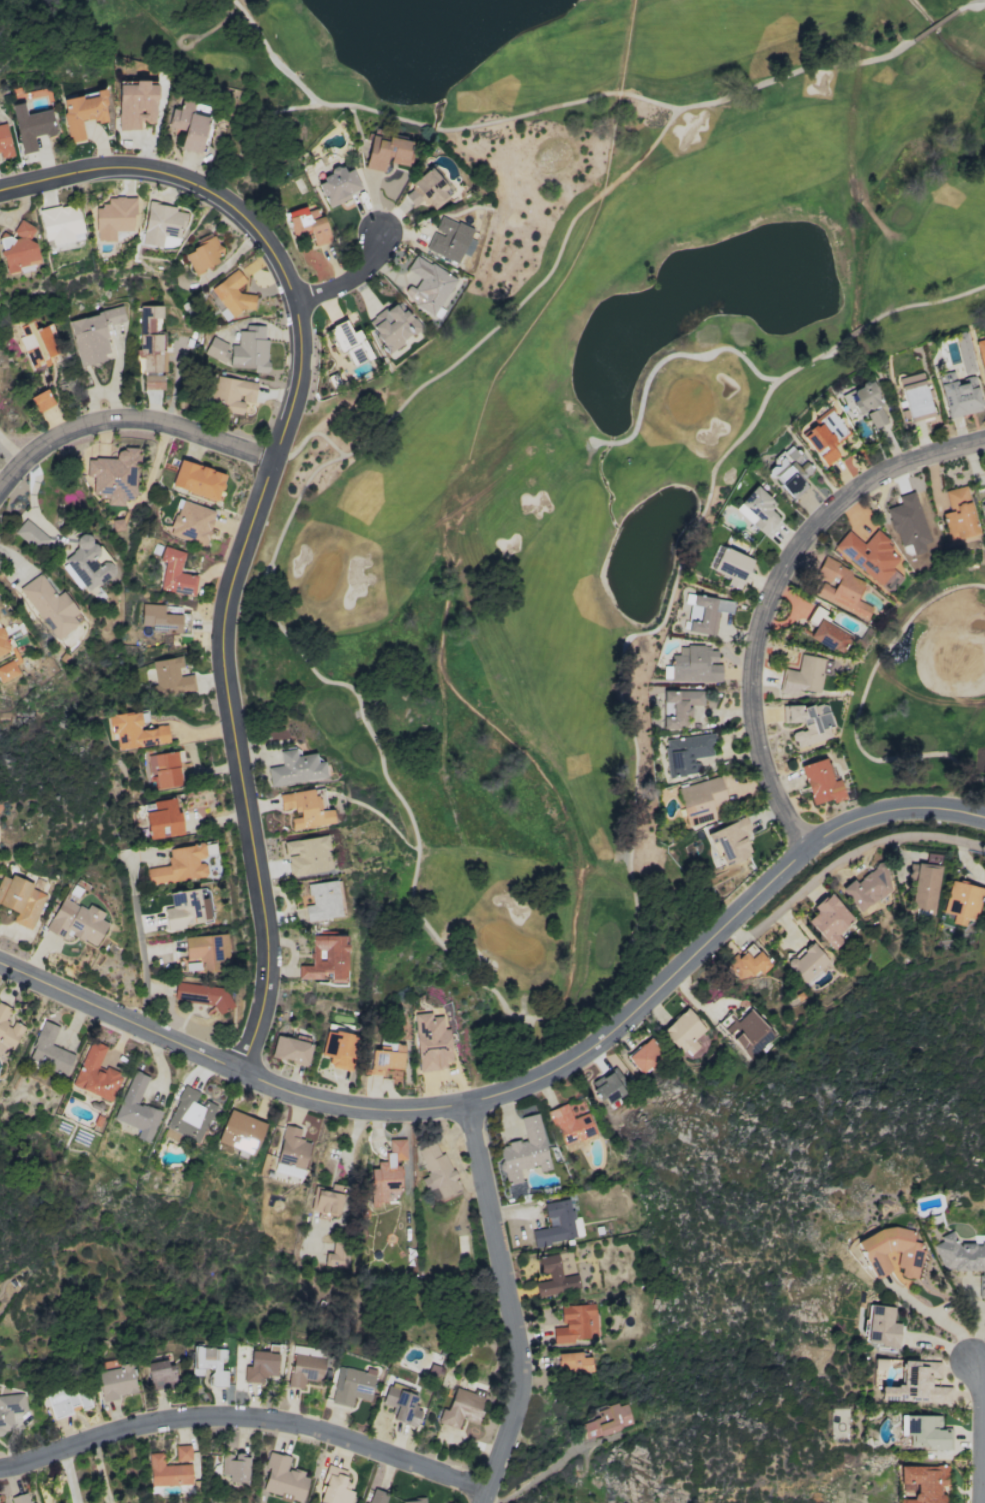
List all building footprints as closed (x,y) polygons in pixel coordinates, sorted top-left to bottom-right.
[(118,129),(139,129),(139,122),(156,122),(156,83),(148,83),(148,82),(118,82),(118,129)] [(62,98),(69,142),(85,139),(81,120),(95,117),(96,122),(108,120),(102,88),(92,90),(92,93),(62,98)] [(201,153),(211,106),(181,99),(179,109),(172,108),(168,126),(184,129),(180,148),(201,153)] [(21,153),(36,150),(34,137),(55,133),(50,109),(26,113),(23,102),(12,104),(21,153)] [(13,156),(5,122),(0,123),(0,159),(13,156)] [(409,165),(413,140),(386,136),(386,137),(370,135),(365,168),(385,171),(386,162),(409,165)] [(448,197),(443,190),(452,183),(436,163),(401,191),(413,206),(423,199),(432,210),(448,197)] [(352,168),(344,171),(343,167),(315,178),(327,207),(351,197),(349,192),(360,188),(352,168)] [(134,197),(108,196),(108,205),(96,205),(96,240),(115,240),(115,231),(134,231),(134,197)] [(38,211),(46,239),(51,238),(53,245),(84,237),(75,202),(38,211)] [(142,243),(161,246),(163,235),(179,238),(184,209),(148,203),(142,243)] [(286,211),(294,240),(312,235),(314,245),(329,242),(319,203),(286,211)] [(468,256),(475,241),(468,238),(472,229),(441,214),(425,248),(457,263),(461,253),(468,256)] [(20,270),(19,266),(39,262),(31,221),(14,224),(16,234),(0,237),(0,241),(6,273),(20,270)] [(185,252),(192,272),(218,263),(215,255),(220,253),(213,232),(195,238),(198,247),(185,252)] [(456,278),(415,254),(406,269),(420,278),(414,288),(408,285),(401,296),(434,315),(456,278)] [(248,293),(243,297),(236,288),(245,281),(237,269),(210,288),(220,302),(215,306),(226,321),(254,301),(248,293)] [(420,325),(398,301),(391,307),(388,304),(369,321),(395,349),(420,325)] [(143,389),(163,389),(163,371),(166,371),(165,349),(162,349),(162,333),(154,333),(154,318),(162,317),(162,305),(139,305),(139,357),(142,357),(143,389)] [(79,366),(110,359),(102,326),(124,321),(121,307),(68,319),(79,366)] [(340,353),(345,351),(352,366),(371,357),(358,329),(351,332),(345,320),(328,328),(340,353)] [(61,359),(50,324),(35,329),(32,321),(19,325),(22,336),(20,336),(30,369),(61,359)] [(229,368),(265,369),(267,325),(247,324),(246,330),(238,330),(237,345),(230,344),(229,368)] [(224,350),(228,344),(212,336),(204,352),(224,363),(229,353),(224,350)] [(976,338),(984,381),(984,336),(976,338)] [(910,421),(933,416),(922,372),(899,378),(910,421)] [(242,414),(244,401),(254,402),(257,382),(215,375),(210,409),(242,414)] [(841,393),(848,411),(853,409),(856,416),(866,411),(873,428),(888,421),(871,381),(841,393)] [(54,404),(46,388),(30,397),(38,412),(54,404)] [(826,466),(839,455),(832,447),(849,433),(831,410),(801,434),(826,466)] [(87,458),(87,476),(94,476),(94,496),(107,496),(107,505),(125,505),(125,499),(135,499),(135,447),(116,447),(116,458),(87,458)] [(171,488),(218,499),(225,471),(178,461),(171,488)] [(804,479),(782,479),(782,493),(804,493),(804,479)] [(775,502),(756,485),(735,508),(764,535),(779,518),(769,509),(775,502)] [(945,490),(950,511),(943,513),(949,539),(977,533),(966,485),(945,490)] [(930,541),(914,490),(897,496),(899,503),(887,507),(899,547),(910,543),(913,554),(925,550),(923,543),(930,541)] [(214,511),(181,499),(169,533),(203,545),(214,511)] [(42,534),(25,519),(14,532),(32,546),(42,534)] [(124,529),(123,519),(112,519),(112,530),(124,529)] [(84,593),(116,571),(86,530),(74,538),(81,548),(62,561),(84,593)] [(881,584),(887,577),(896,585),(900,579),(890,572),(904,553),(873,531),(864,543),(846,530),(832,549),(881,584)] [(712,569),(730,577),(727,583),(739,589),(753,559),(723,545),(712,569)] [(160,587),(175,591),(178,580),(177,580),(184,551),(163,546),(160,560),(166,561),(160,587)] [(867,618),(872,606),(856,599),(864,581),(850,575),(852,569),(823,556),(816,573),(836,582),(833,587),(821,582),(815,595),(867,618)] [(77,612),(63,590),(55,595),(40,573),(20,586),(55,640),(78,625),(72,615),(77,612)] [(733,601),(694,594),(692,605),(701,606),(699,621),(689,620),(687,630),(714,635),(718,610),(731,612),(733,601)] [(180,632),(181,612),(163,612),(163,604),(142,603),(141,625),(151,625),(150,631),(180,632)] [(806,620),(815,625),(809,636),(840,653),(851,634),(823,619),(827,611),(815,605),(806,620)] [(10,646),(0,631),(0,653),(10,646)] [(671,654),(671,680),(704,681),(705,646),(679,645),(679,655),(671,654)] [(783,668),(780,691),(796,693),(797,689),(819,692),(824,657),(800,654),(798,670),(783,668)] [(152,660),(156,684),(151,685),(153,697),(195,690),(192,674),(180,676),(178,667),(183,666),(181,655),(152,660)] [(12,659),(0,665),(0,682),(19,673),(12,659)] [(823,673),(832,673),(833,660),(824,659),(823,673)] [(662,727),(687,727),(686,716),(689,716),(689,705),(703,704),(702,689),(662,690),(663,702),(670,702),(670,715),(662,715),(662,727)] [(781,710),(785,723),(802,718),(805,729),(793,732),(796,746),(830,737),(828,727),(832,726),(825,699),(781,710)] [(169,741),(167,726),(141,730),(138,711),(107,716),(108,725),(114,724),(117,749),(169,741)] [(700,774),(699,758),(712,757),(711,741),(714,741),(714,734),(665,737),(667,776),(700,774)] [(268,767),(270,785),(326,778),(324,761),(316,762),(315,753),(296,755),(295,748),(279,750),(281,765),(268,767)] [(181,785),(176,751),(150,755),(155,789),(181,785)] [(800,764),(812,804),(832,798),(833,802),(845,798),(839,778),(832,780),(826,757),(800,764)] [(677,787),(687,826),(715,818),(712,806),(727,802),(720,776),(677,787)] [(334,823),(332,808),(319,810),(316,788),(279,794),(281,809),(296,807),(298,817),(291,818),(292,829),(334,823)] [(149,838),(182,834),(180,818),(170,819),(168,808),(166,808),(165,800),(160,801),(160,809),(146,810),(149,838)] [(751,854),(742,833),(750,829),(744,816),(708,832),(723,866),(751,854)] [(327,871),(324,847),(328,846),(327,835),(283,841),(285,855),(288,855),(290,876),(327,871)] [(145,868),(148,885),(207,876),(204,860),(206,860),(203,842),(167,848),(170,864),(145,868)] [(925,863),(940,864),(941,854),(926,852),(925,863)] [(840,888),(860,913),(895,886),(878,863),(854,882),(852,879),(840,888)] [(913,908),(937,910),(939,864),(915,863),(913,908)] [(44,894),(30,889),(32,884),(11,876),(6,888),(9,890),(6,897),(10,899),(6,906),(21,912),(17,921),(31,927),(44,894)] [(305,905),(306,919),(340,916),(336,880),(308,883),(310,904),(305,905)] [(953,922),(965,925),(966,917),(975,919),(982,887),(950,880),(944,911),(955,914),(953,922)] [(169,892),(171,908),(164,909),(166,927),(210,921),(207,897),(200,898),(198,888),(169,892)] [(854,918),(829,892),(813,908),(816,911),(806,920),(834,949),(843,940),(837,934),(854,918)] [(86,909),(63,897),(47,928),(54,931),(57,926),(95,945),(105,923),(100,920),(103,912),(89,905),(86,909)] [(185,958),(199,957),(200,972),(221,971),(220,949),(226,949),(226,934),(184,936),(185,958)] [(299,978),(328,978),(328,982),(345,982),(346,935),(311,934),(311,965),(299,965),(299,978)] [(763,973),(772,965),(751,942),(727,964),(743,980),(757,967),(763,973)] [(807,982),(830,961),(811,942),(789,963),(807,982)] [(226,1011),(229,988),(176,981),(174,998),(213,1003),(212,1009),(226,1011)] [(23,1026),(8,1019),(13,1008),(0,1003),(0,1042),(13,1048),(23,1026)] [(706,1029),(686,1008),(662,1030),(687,1057),(700,1046),(694,1039),(706,1029)] [(419,1071),(446,1069),(445,1061),(451,1061),(449,1028),(443,1028),(442,1015),(429,1016),(428,1009),(414,1010),(419,1071)] [(762,1030),(760,1013),(737,1016),(740,1036),(753,1035),(752,1031),(762,1030)] [(58,1026),(43,1020),(28,1058),(65,1073),(73,1054),(51,1045),(58,1026)] [(352,1069),(355,1026),(326,1024),(324,1055),(330,1056),(330,1067),(352,1069)] [(306,1064),(311,1042),(275,1035),(271,1057),(306,1064)] [(665,1055),(649,1037),(627,1057),(642,1075),(665,1055)] [(104,1048),(91,1042),(79,1072),(84,1075),(87,1068),(95,1070),(104,1048)] [(373,1066),(403,1067),(403,1051),(373,1050),(373,1066)] [(591,1081),(603,1105),(627,1093),(616,1069),(591,1081)] [(147,1075),(132,1070),(115,1119),(139,1127),(136,1137),(149,1141),(159,1110),(138,1103),(147,1075)] [(165,1126),(198,1142),(216,1105),(205,1100),(202,1106),(194,1102),(199,1092),(185,1085),(165,1126)] [(549,1109),(565,1150),(597,1138),(587,1112),(572,1118),(566,1102),(549,1109)] [(217,1141),(253,1155),(265,1123),(229,1109),(217,1141)] [(549,1168),(538,1113),(520,1116),(525,1140),(499,1145),(506,1182),(521,1179),(519,1168),(538,1164),(539,1170),(549,1168)] [(275,1171),(298,1176),(300,1167),(305,1168),(310,1141),(299,1139),(301,1128),(284,1124),(275,1171)] [(441,1197),(459,1189),(436,1136),(415,1146),(428,1175),(421,1178),(426,1190),(436,1186),(441,1197)] [(370,1202),(386,1201),(386,1191),(400,1191),(399,1159),(405,1159),(405,1139),(388,1139),(388,1161),(377,1161),(377,1168),(370,1168),(370,1202)] [(342,1185),(331,1183),(330,1188),(314,1186),(310,1210),(337,1214),(342,1185)] [(583,1236),(579,1216),(573,1218),(569,1198),(543,1203),(546,1217),(557,1215),(559,1225),(531,1230),(534,1246),(583,1236)] [(858,1242),(873,1277),(890,1270),(883,1253),(894,1249),(906,1277),(915,1273),(913,1270),(917,1268),(911,1252),(918,1249),(906,1222),(858,1242)] [(958,1243),(952,1230),(940,1235),(940,1241),(933,1244),(944,1269),(978,1274),(978,1297),(984,1297),(984,1243),(958,1243)] [(325,1250),(325,1266),(344,1265),(343,1249),(325,1250)] [(537,1295),(578,1288),(575,1275),(561,1277),(558,1254),(537,1257),(540,1273),(549,1272),(550,1280),(535,1282),(537,1295)] [(553,1341),(596,1339),(595,1303),(560,1305),(561,1325),(552,1326),(553,1341)] [(894,1307),(870,1304),(865,1342),(898,1346),(901,1323),(892,1322),(894,1307)] [(192,1374),(204,1375),(204,1368),(209,1368),(209,1385),(227,1385),(227,1370),(222,1370),(223,1347),(193,1347),(192,1374)] [(277,1380),(277,1351),(250,1351),(250,1365),(244,1365),(244,1379),(277,1380)] [(557,1352),(558,1373),(591,1372),(590,1351),(557,1352)] [(289,1387),(303,1388),(304,1379),(322,1380),(324,1356),(292,1353),(289,1387)] [(151,1389),(175,1385),(171,1358),(146,1362),(151,1389)] [(438,1366),(429,1364),(427,1376),(436,1377),(438,1366)] [(96,1370),(101,1399),(137,1394),(132,1365),(96,1370)] [(369,1400),(375,1372),(338,1365),(330,1402),(351,1407),(353,1397),(369,1400)] [(950,1401),(950,1386),(930,1385),(931,1366),(913,1366),(912,1400),(950,1401)] [(396,1407),(393,1419),(416,1426),(422,1407),(413,1404),(416,1395),(387,1385),(382,1403),(396,1407)] [(454,1396),(453,1399),(465,1404),(469,1392),(456,1387),(453,1395),(454,1396)] [(73,1411),(67,1390),(48,1396),(54,1417),(73,1411)] [(0,1395),(0,1411),(24,1410),(24,1394),(0,1395)] [(632,1424),(625,1403),(617,1405),(616,1403),(596,1409),(598,1418),(583,1423),(587,1437),(632,1424)] [(940,1415),(914,1415),(914,1425),(913,1425),(913,1445),(950,1445),(950,1429),(940,1430),(940,1415)] [(190,1444),(175,1445),(176,1460),(191,1460),(190,1444)] [(263,1489),(302,1499),(308,1475),(286,1470),(290,1457),(269,1451),(265,1466),(269,1467),(263,1489)] [(151,1483),(175,1482),(174,1465),(163,1465),(162,1452),(149,1452),(151,1483)] [(228,1481),(247,1482),(248,1454),(222,1453),(221,1474),(228,1474),(228,1481)] [(353,1483),(344,1481),(346,1469),(328,1465),(320,1502),(322,1502),(349,1502),(353,1483)] [(943,1484),(947,1484),(947,1466),(900,1466),(900,1483),(915,1483),(915,1502),(943,1502),(943,1484)] [(388,1493),(373,1488),(368,1502),(384,1502),(388,1493)] [(26,1492),(10,1497),(12,1502),(29,1502),(26,1492)]
